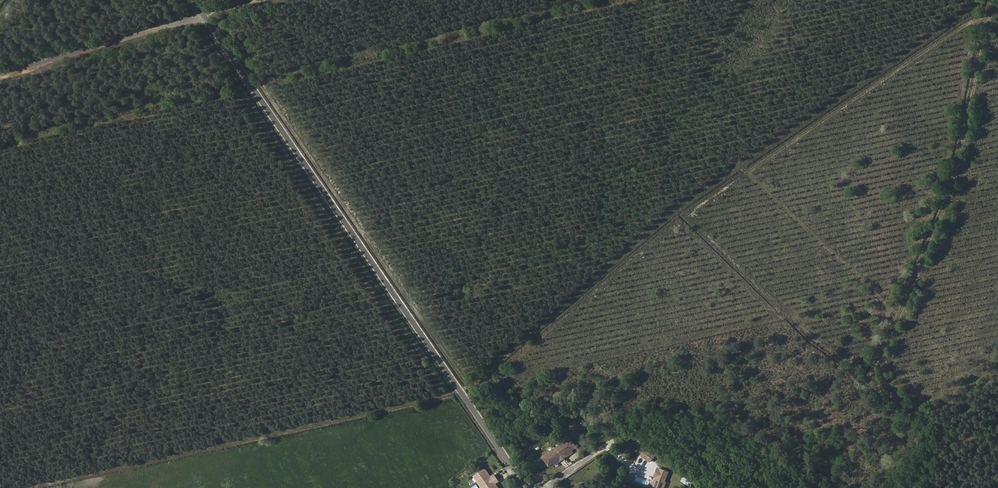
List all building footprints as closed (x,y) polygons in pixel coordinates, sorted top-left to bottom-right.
[(566,454),(572,451),(577,448),(571,439),(556,448),(564,459),(568,456),(566,454)] [(561,461),(564,459),(556,448),(542,457),(549,468),(554,464),(560,459),(561,461)] [(648,459),(652,452),(646,448),(641,454),(648,459)] [(656,478),(652,487),(665,487),(667,483),(666,482),(669,473),(658,468),(654,477),(656,478)] [(496,484),(500,482),(498,478),(495,475),(491,477),(486,470),(475,477),(483,487),(499,487),(496,484)]
